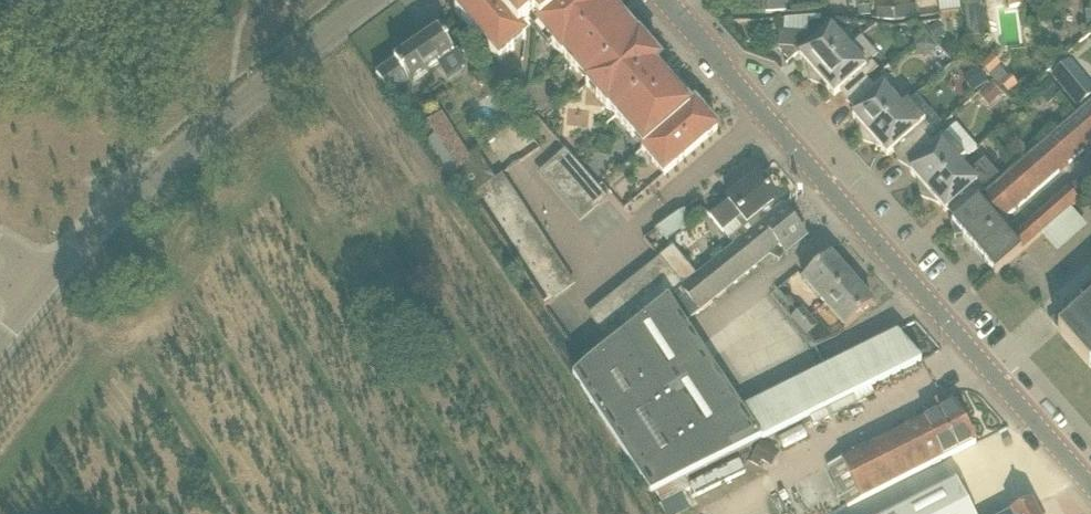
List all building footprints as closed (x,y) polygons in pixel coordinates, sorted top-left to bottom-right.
[(570,0),(509,0),(499,8),(492,0),(468,0),(456,11),(500,62),(527,40),(522,33),(535,22),(540,28),(570,0)] [(718,129),(696,103),(695,104),(660,64),(661,63),(640,39),(639,40),(615,12),(616,11),(607,0),(570,0),(540,28),(538,29),(562,58),(563,57),(587,84),(586,85),(607,110),(608,110),(664,176),(701,143),(718,129)] [(735,13),(766,14),(767,0),(735,0),(735,13)] [(989,34),(986,13),(985,1),(963,4),(967,37),(989,34)] [(871,16),(869,6),(858,7),(859,18),(871,16)] [(911,6),(894,8),(895,22),(912,20),(911,6)] [(892,9),(877,9),(877,19),(892,20),(892,9)] [(810,81),(811,81),(849,48),(828,23),(809,22),(808,34),(779,32),(778,48),(793,49),(807,64),(810,81)] [(938,23),(928,29),(936,42),(946,35),(938,23)] [(414,97),(413,88),(410,84),(454,54),(439,32),(395,62),(396,62),(376,76),(400,110),(410,104),(414,97)] [(925,58),(938,47),(927,34),(914,45),(925,58)] [(827,87),(834,96),(840,91),(849,101),(871,82),(868,79),(878,69),(872,61),(878,56),(861,37),(849,48),(811,81),(811,82),(827,87)] [(1059,51),(1056,38),(1051,39),(1038,41),(1041,55),(1053,52),(1059,51)] [(1001,66),(992,56),(981,66),(999,87),(1000,86),(1008,95),(1018,85),(1010,76),(1008,78),(999,68),(1001,66)] [(1050,77),(1079,109),(1090,98),(1090,84),(1070,60),(1050,77)] [(962,78),(972,94),(989,84),(979,68),(962,78)] [(891,84),(885,76),(874,86),(871,82),(849,101),(858,111),(852,116),(859,124),(863,141),(864,141),(902,108),(885,89),(891,84)] [(1049,81),(1036,92),(1048,105),(1061,94),(1049,81)] [(989,107),(1003,95),(993,84),(980,96),(989,107)] [(880,148),(887,156),(893,151),(902,161),(929,138),(925,134),(931,129),(908,103),(902,108),(864,141),(864,142),(880,148)] [(1002,180),(1003,180),(958,219),(951,225),(995,275),(1090,192),(1090,171),(1012,240),(1000,226),(1090,146),(1090,103),(1002,180)] [(464,199),(482,188),(495,179),(481,157),(471,164),(439,116),(419,129),(427,141),(426,143),(463,200),(464,199)] [(911,171),(910,172),(917,180),(921,197),(922,197),(960,163),(966,159),(942,132),(932,142),(929,138),(902,161),(911,171)] [(598,206),(608,199),(565,150),(556,158),(598,206)] [(1002,180),(985,160),(969,173),(960,163),(922,197),(922,198),(938,203),(945,212),(949,209),(958,219),(1003,180),(1002,180)] [(783,208),(759,178),(711,217),(734,246),(735,247),(783,208)] [(472,211),(479,207),(545,306),(555,299),(490,200),(482,188),(464,199),(472,211)] [(899,334),(879,344),(743,410),(685,322),(769,255),(782,262),(786,253),(806,237),(783,208),(735,247),(734,246),(697,275),(698,276),(684,288),(611,345),(573,376),(650,494),(655,492),(660,503),(671,498),(665,487),(762,439),(898,373),(923,361),(899,334)] [(684,288),(698,276),(697,275),(675,249),(673,247),(671,249),(660,257),(676,276),(684,288)] [(831,257),(804,281),(825,305),(852,281),(831,257)] [(684,288),(676,276),(603,334),(611,345),(684,288)] [(846,328),(873,305),(852,281),(825,305),(846,328)] [(1090,295),(1090,283),(1082,291),(1088,298),(1090,295)] [(1069,322),(1061,312),(1051,322),(1059,331),(1058,331),(1090,369),(1090,303),(1069,322)] [(799,328),(811,317),(803,308),(791,318),(799,328)] [(818,326),(811,317),(799,328),(806,337),(818,326)] [(875,395),(871,386),(854,394),(855,396),(826,410),(830,417),(875,395)] [(849,509),(964,450),(976,443),(956,404),(948,408),(943,398),(929,405),(934,415),(828,470),(849,509)] [(762,441),(754,456),(772,467),(781,452),(762,441)] [(740,461),(691,485),(697,497),(746,473),(740,461)] [(956,482),(895,513),(973,513),(956,482)] [(1031,504),(1012,513),(1037,513),(1031,504)]
